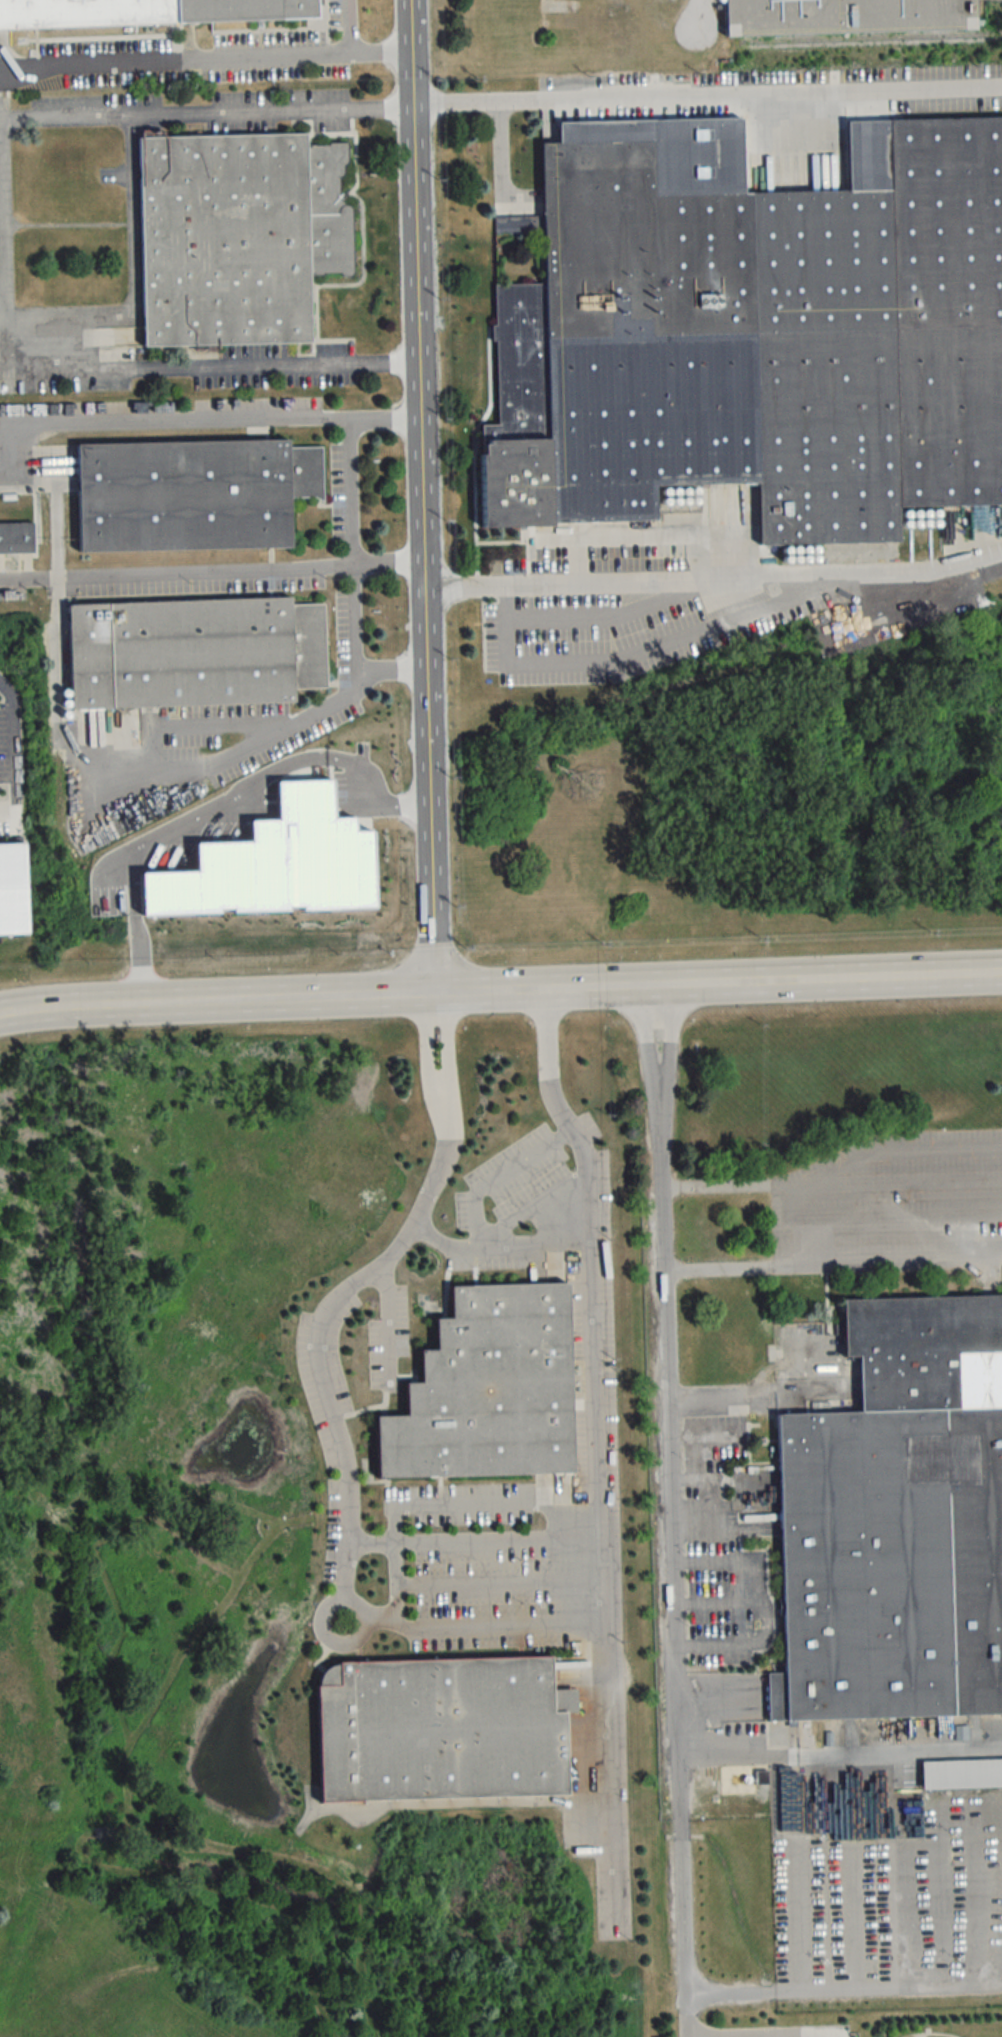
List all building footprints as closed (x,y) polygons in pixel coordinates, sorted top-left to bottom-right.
[(317,21),(316,0),(0,0),(0,30),(317,21)] [(727,39),(976,31),(975,0),(725,0),(727,39)] [(889,121),(891,190),(655,197),(653,141),(541,144),(544,216),(496,218),(496,234),(507,234),(509,285),(494,286),(498,425),(480,425),(483,529),(657,524),(656,488),(758,485),(760,548),(901,544),(900,510),(1001,507),(1001,118),(889,121)] [(143,348),(311,345),(310,275),(353,275),(352,204),(339,204),(339,177),(347,177),(346,143),(306,144),(306,134),(139,137),(143,348)] [(291,551),(290,500),(323,499),(322,448),(288,448),(288,442),(77,446),(79,554),(291,551)] [(33,524),(0,524),(0,555),(33,555),(33,524)] [(70,708),(294,702),(294,689),(326,688),(324,603),(290,604),(290,597),(68,603),(70,708)] [(573,1474),(568,1283),(451,1286),(452,1318),(436,1319),(436,1350),(421,1351),(422,1384),(406,1384),(407,1417),(376,1417),(378,1479),(573,1474)] [(843,1299),(844,1357),(858,1357),(859,1412),(778,1414),(784,1673),(767,1673),(768,1721),(1001,1716),(1001,1296),(843,1299)] [(321,1803),(568,1797),(566,1713),(577,1713),(576,1689),(552,1690),(551,1658),(317,1664),(321,1803)] [(922,1761),(922,1789),(1001,1787),(1001,1760),(922,1761)]
